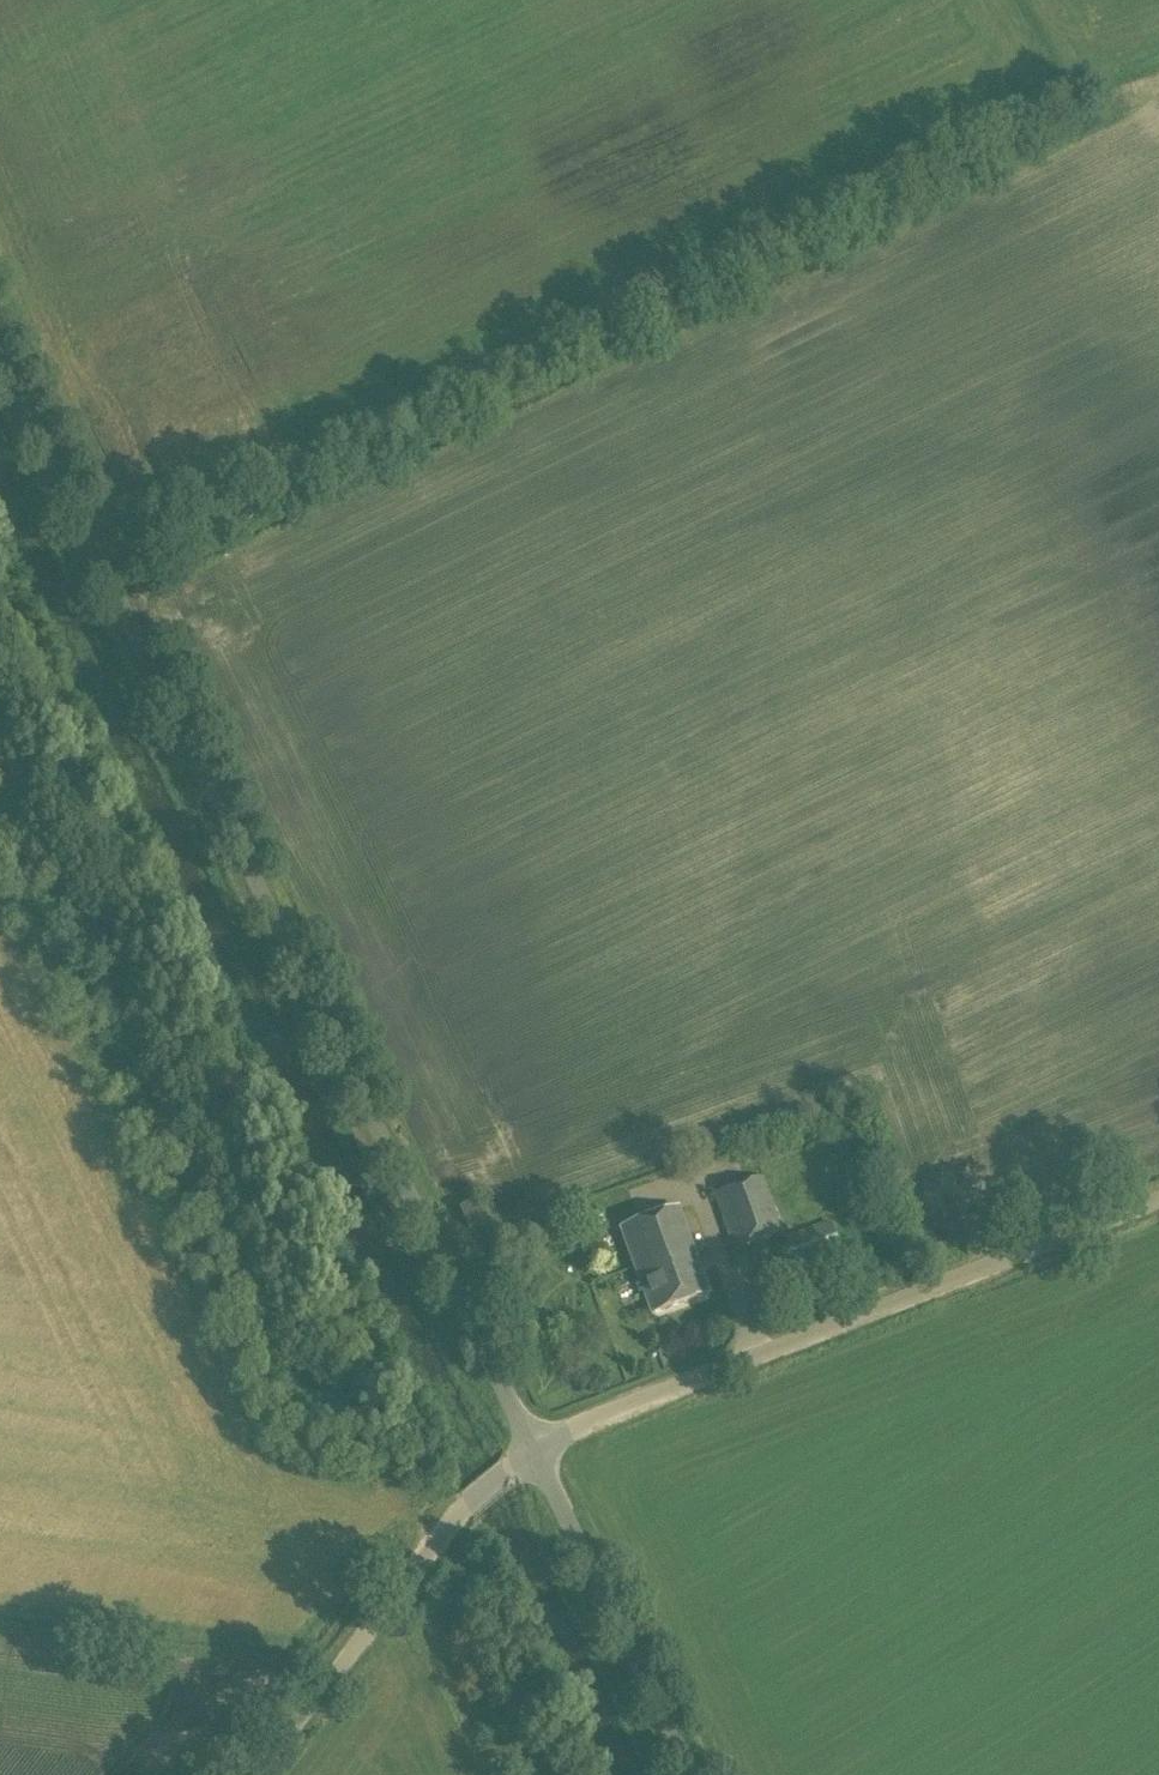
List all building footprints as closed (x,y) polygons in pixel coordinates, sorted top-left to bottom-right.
[(734,1252),(783,1234),(763,1178),(713,1196),(734,1252)] [(469,1229),(478,1224),(469,1205),(459,1210),(469,1229)] [(652,1314),(710,1293),(678,1207),(620,1228),(652,1314)] [(792,1263),(838,1247),(829,1223),(784,1239),(792,1263)]
